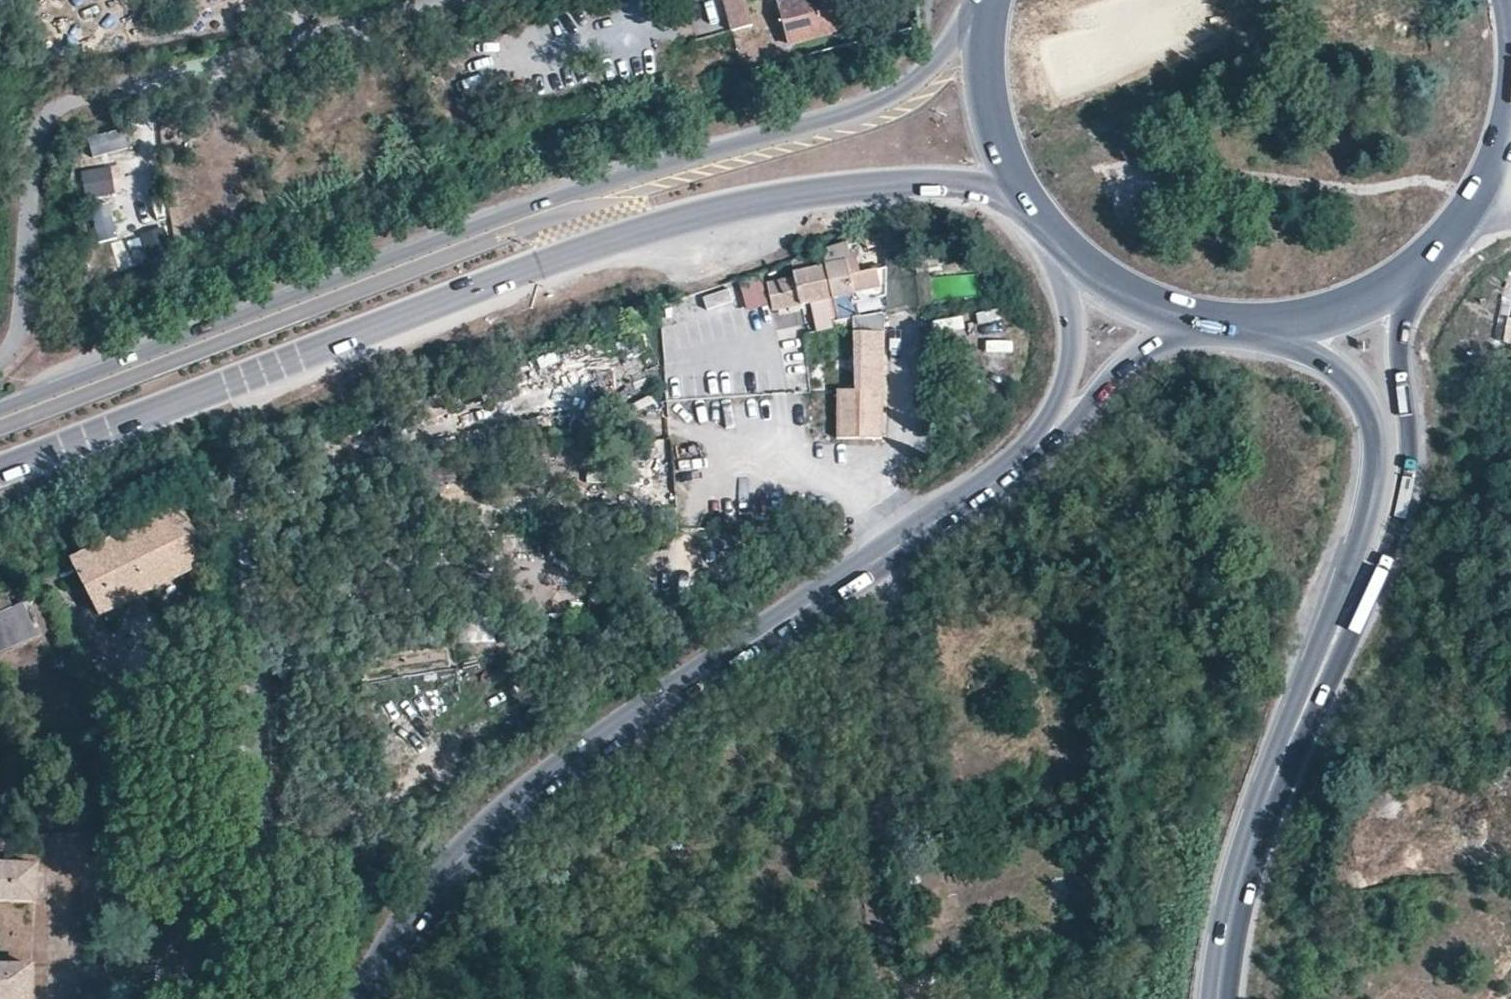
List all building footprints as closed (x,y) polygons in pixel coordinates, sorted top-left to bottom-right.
[(737,19),(758,13),(755,0),(732,0),(737,19)] [(842,9),(833,12),(830,0),(779,0),(791,45),(827,36),(847,30),(842,9)] [(842,9),(839,0),(830,0),(833,12),(842,9)] [(737,19),(740,31),(761,25),(758,13),(737,19)] [(88,196),(108,192),(102,157),(82,160),(88,196)] [(108,278),(143,265),(135,244),(100,257),(108,278)] [(886,269),(860,275),(855,258),(846,261),(842,244),(820,251),(832,300),(854,295),(856,303),(886,297),(886,269)] [(794,277),(764,284),(771,314),(811,305),(832,300),(820,251),(791,261),(794,277)] [(747,312),(764,308),(757,280),(740,284),(747,312)] [(855,317),(852,304),(856,303),(854,295),(832,300),(834,309),(837,320),(852,317),(855,317)] [(832,300),(811,305),(818,332),(833,329),(833,320),(837,320),(834,309),(832,300)] [(854,386),(884,386),(886,312),(855,317),(852,317),(854,386)] [(869,441),(883,441),(884,391),(854,390),(838,389),(837,419),(869,418),(869,441)] [(869,418),(837,419),(837,441),(869,441),(869,418)] [(204,564),(178,510),(67,564),(95,618),(204,564)] [(40,630),(24,600),(8,609),(2,596),(0,597),(0,651),(40,630)] [(37,900),(39,865),(0,864),(0,899),(37,900)] [(0,965),(0,998),(32,998),(33,966),(0,965)]
